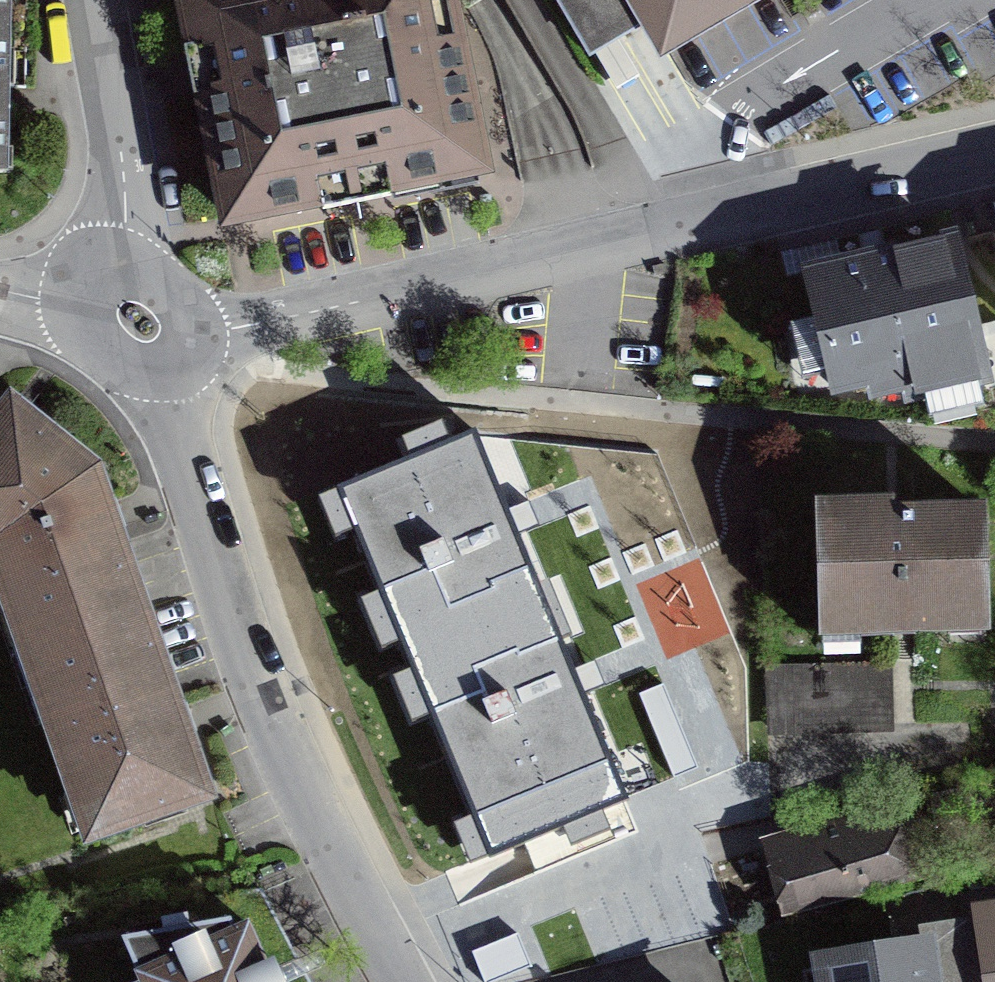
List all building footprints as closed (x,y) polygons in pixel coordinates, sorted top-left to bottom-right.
[(19,25),(18,0),(0,0),(0,26),(19,25)] [(448,0),(186,0),(232,220),(483,167),(448,0)] [(579,63),(627,34),(652,75),(779,0),(542,0),(579,63)] [(19,25),(0,26),(0,172),(20,172),(19,25)] [(799,249),(832,380),(863,376),(872,388),(904,380),(907,394),(994,373),(994,361),(958,215),(799,249)] [(373,401),(279,440),(268,461),(287,504),(395,463),(441,586),(476,570),(418,409),(373,401)] [(91,833),(204,794),(171,695),(116,538),(92,472),(14,410),(0,427),(0,567),(91,833)] [(652,642),(627,455),(545,466),(570,653),(652,642)] [(354,710),(471,666),(441,586),(395,463),(287,504),(278,507),(354,710)] [(821,625),(992,621),(989,494),(900,496),(900,485),(817,487),(821,625)] [(894,665),(763,668),(764,723),(895,720),(894,665)] [(398,776),(407,803),(417,836),(557,791),(547,758),(538,731),(398,776)] [(889,801),(767,834),(786,903),(937,863),(925,817),(895,825),(889,801)] [(251,925),(238,928),(232,921),(123,937),(142,980),(137,981),(275,981),(251,925)] [(818,948),(823,981),(937,981),(929,931),(818,948)]
